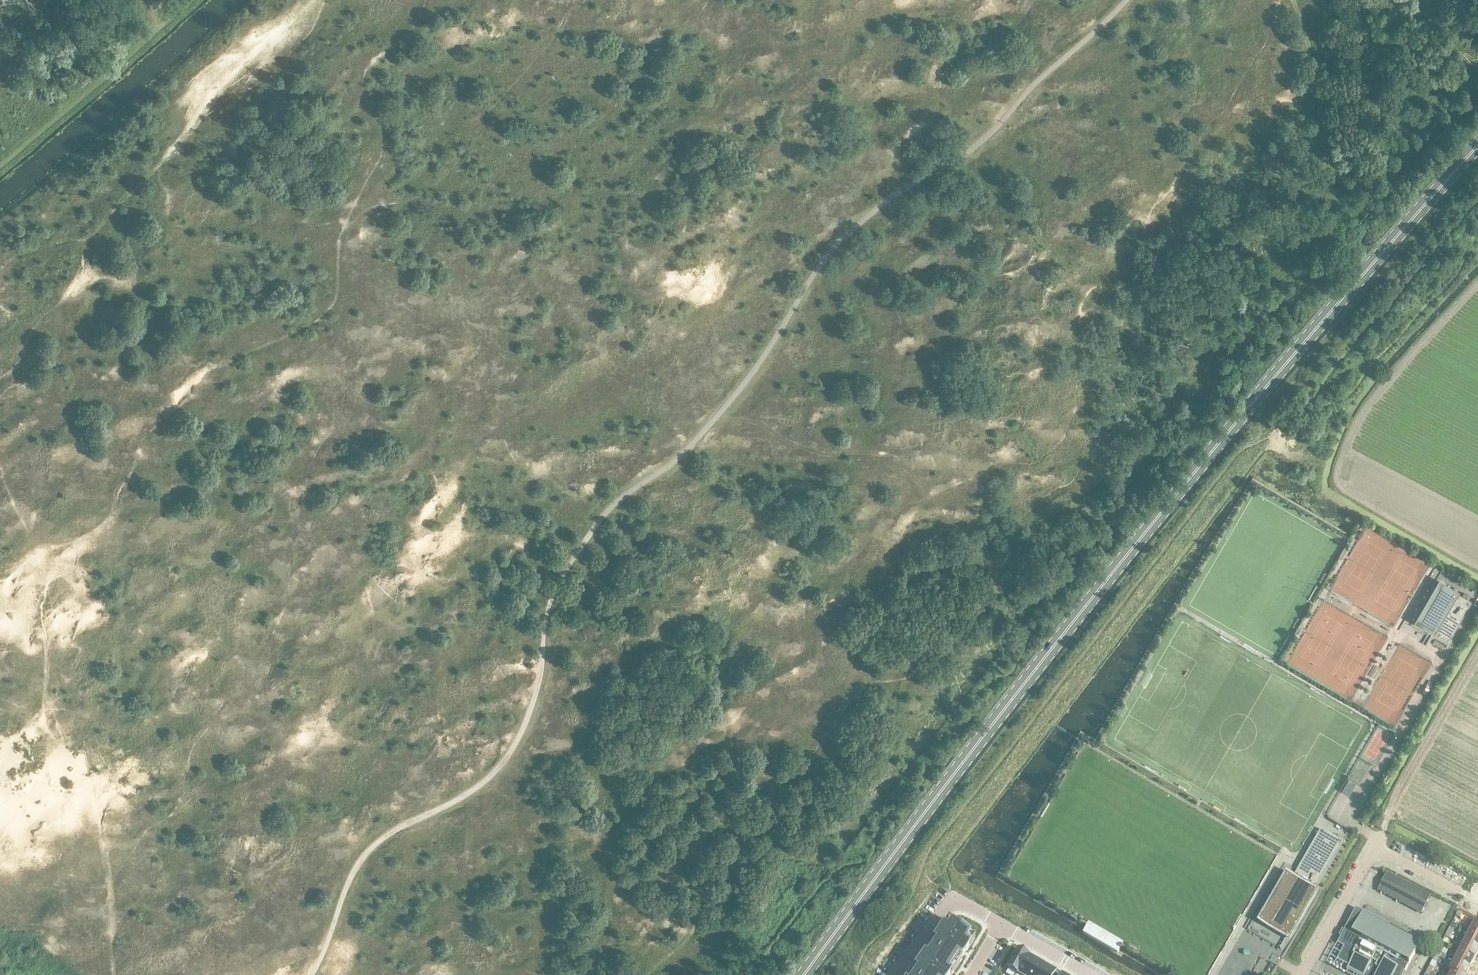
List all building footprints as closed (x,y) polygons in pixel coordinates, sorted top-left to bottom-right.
[(1449,637),(1470,601),(1456,593),(1457,591),(1443,583),(1421,620),(1435,628),(1433,631),(1434,632),(1436,629),(1449,637)] [(1349,794),(1356,781),(1349,777),(1342,790),(1349,794)] [(1342,842),(1321,829),(1293,877),(1291,875),(1262,923),(1287,938),(1296,923),(1297,923),(1315,893),(1314,892),(1343,841),(1342,842)] [(1384,880),(1378,891),(1421,913),(1431,896),(1388,873),(1384,880)] [(1411,961),(1417,950),(1421,941),(1364,911),(1363,911),(1356,907),(1345,928),(1341,937),(1347,940),(1342,950),(1337,960),(1349,966),(1347,970),(1348,971),(1348,970),(1358,974),(1403,974),(1411,961)] [(911,974),(950,974),(964,954),(966,950),(975,938),(948,920),(911,974)] [(1475,921),(1470,931),(1477,935),(1477,923),(1475,921)] [(1470,931),(1465,940),(1477,948),(1477,935),(1470,931)] [(1460,950),(1475,958),(1477,952),(1477,948),(1465,940),(1460,950)] [(1008,968),(1017,974),(1016,974),(1017,974),(1028,956),(1018,950),(1008,968)] [(1460,950),(1455,960),(1470,968),(1475,958),(1460,950)] [(1017,974),(1029,974),(1037,962),(1028,956),(1017,974)] [(1450,969),(1452,970),(1462,974),(1466,974),(1470,968),(1455,960),(1450,969)] [(1029,974),(1042,974),(1046,967),(1037,962),(1029,974)]
